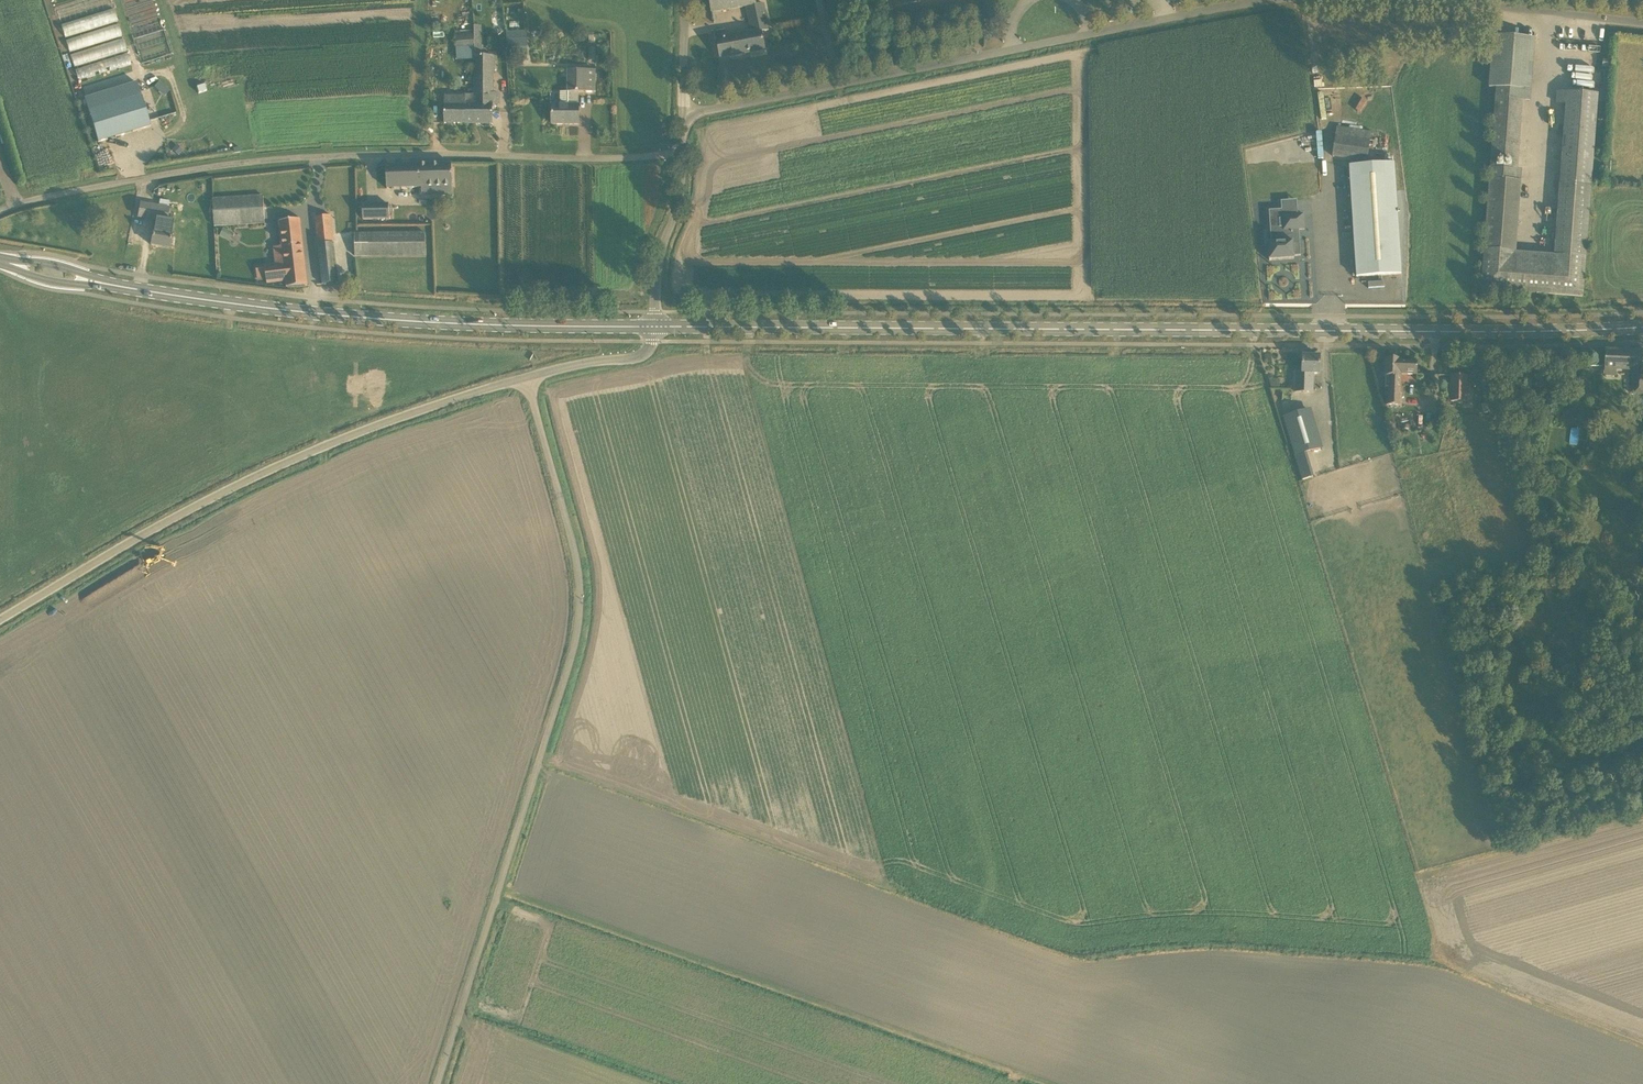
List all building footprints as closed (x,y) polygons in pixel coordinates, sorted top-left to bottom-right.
[(111,0),(89,0),(57,10),(61,23),(113,6),(111,0)] [(756,0),(711,0),(713,13),(747,7),(752,33),(726,38),(725,31),(717,32),(717,31),(716,31),(717,39),(720,58),(765,50),(761,32),(769,31),(764,3),(757,4),(756,0)] [(114,9),(62,25),(65,38),(118,22),(114,9)] [(119,24),(66,40),(70,52),(123,36),(119,24)] [(475,48),(473,30),(456,31),(457,49),(475,48)] [(794,44),(798,33),(790,30),(786,41),(794,44)] [(507,51),(527,50),(527,31),(506,32),(507,51)] [(1527,39),(1535,40),(1493,36),(1489,87),(1497,88),(1484,250),(1481,289),(1582,297),(1598,95),(1557,92),(1557,103),(1566,104),(1560,185),(1555,244),(1555,255),(1515,252),(1516,241),(1522,170),(1517,170),(1523,101),(1522,101),(1527,39)] [(123,39),(71,55),(75,68),(127,51),(123,39)] [(75,70),(79,81),(131,65),(128,54),(75,70)] [(473,105),(473,124),(492,124),(493,105),(492,105),(492,97),(493,97),(493,69),(492,57),(476,57),(476,97),(476,105),(473,105)] [(552,105),(552,124),(579,124),(579,105),(579,92),(595,92),(596,70),(567,70),(567,92),(560,92),(560,105),(552,105)] [(160,81),(154,87),(158,90),(163,85),(160,81)] [(98,143),(150,126),(141,95),(88,111),(98,143)] [(446,105),(445,105),(445,124),(473,124),(473,105),(472,105),(472,95),(465,95),(465,97),(446,96),(446,105)] [(453,187),(452,175),(452,164),(386,166),(387,189),(453,187)] [(1357,277),(1401,273),(1394,164),(1350,167),(1357,277)] [(214,226),(265,223),(263,196),(213,199),(214,226)] [(174,209),(169,209),(140,204),(138,217),(156,220),(154,230),(153,230),(151,245),(169,248),(172,233),(163,232),(165,221),(166,222),(167,221),(172,222),(174,209)] [(363,205),(363,219),(389,219),(389,204),(363,205)] [(1303,215),(1298,216),(1282,217),(1283,231),(1271,232),(1270,232),(1271,244),(1268,245),(1269,261),(1294,259),(1294,256),(1301,256),(1299,241),(1293,242),(1292,231),(1299,230),(1304,230),(1303,215)] [(316,217),(322,274),(323,285),(338,283),(332,216),(316,217)] [(287,287),(307,286),(299,219),(279,221),(284,264),(265,266),(256,267),(258,281),(267,280),(267,283),(286,281),(287,287)] [(230,240),(233,233),(223,228),(220,236),(230,240)] [(426,255),(425,233),(355,234),(355,256),(426,255)] [(1640,369),(1640,352),(1606,351),(1606,368),(1605,370),(1616,371),(1626,372),(1626,369),(1634,369),(1633,394),(1642,395),(1642,369),(1640,369)] [(1320,357),(1303,356),(1302,363),(1289,363),(1289,379),(1302,380),(1302,373),(1319,374),(1320,357)] [(1417,375),(1417,374),(1418,362),(1400,361),(1400,359),(1386,359),(1385,376),(1391,376),(1390,396),(1388,396),(1388,405),(1403,405),(1403,394),(1401,394),(1401,375),(1417,375)] [(1467,376),(1452,375),(1451,384),(1448,383),(1448,402),(1451,402),(1461,402),(1466,402),(1467,376)] [(1286,414),(1297,452),(1320,445),(1309,407),(1286,414)]
